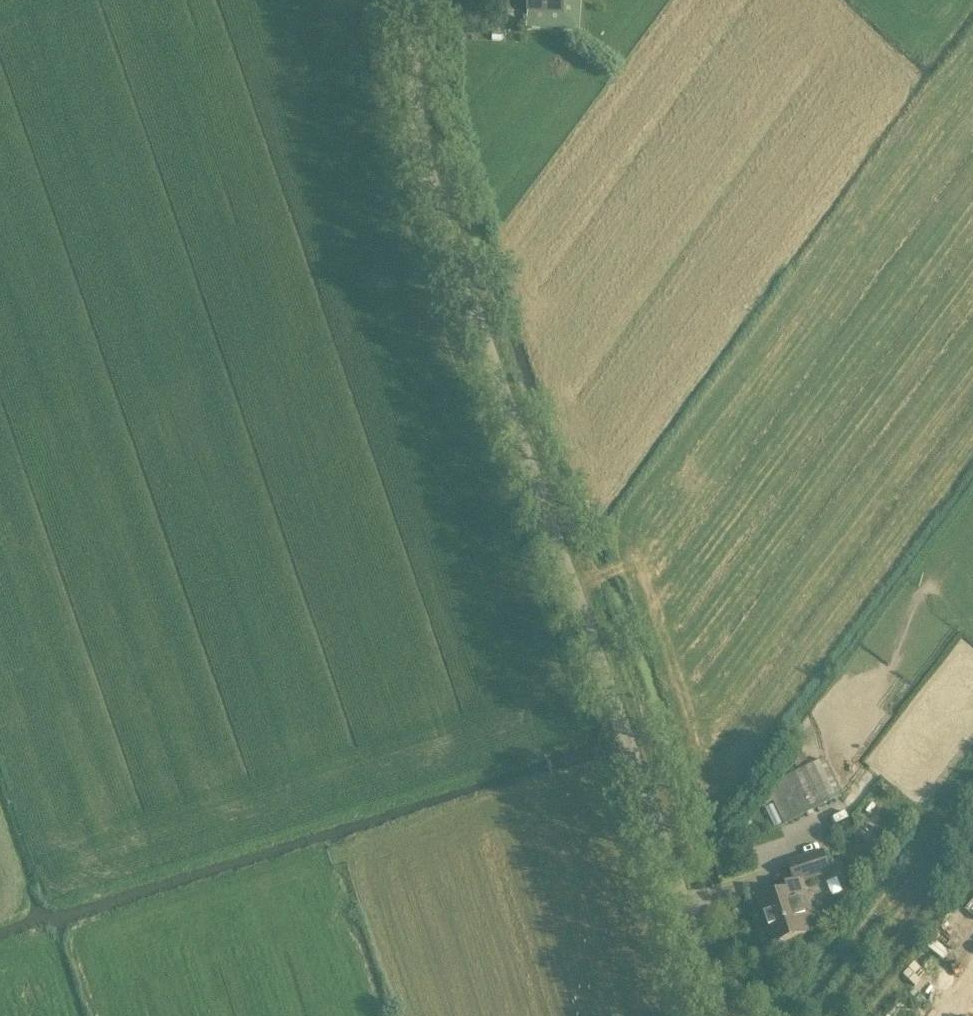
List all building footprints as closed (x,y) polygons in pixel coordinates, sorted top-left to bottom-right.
[(528,12),(527,29),(580,32),(582,0),(527,0),(526,12),(528,12)] [(783,826),(839,803),(824,766),(768,790),(783,826)] [(787,862),(792,884),(778,888),(780,893),(757,900),(772,946),(809,934),(805,921),(814,918),(803,883),(831,875),(824,850),(787,862)]
